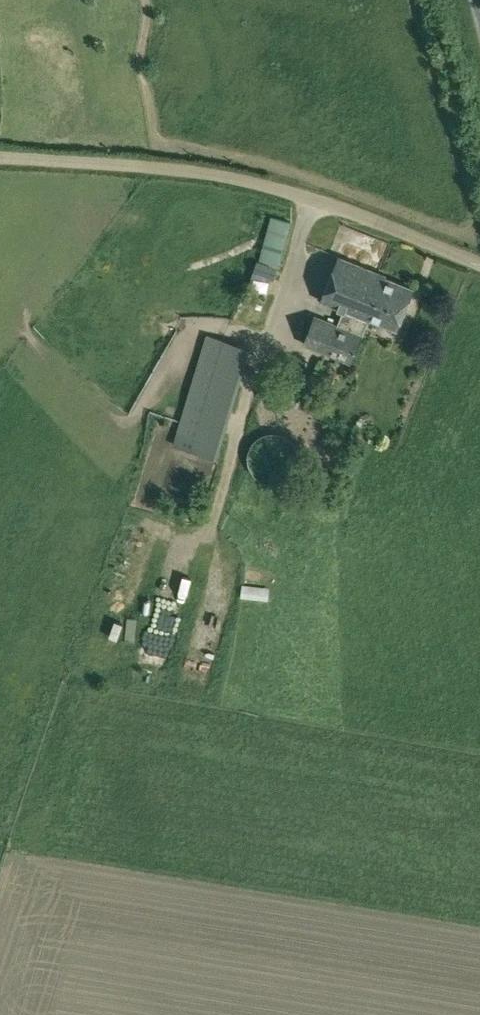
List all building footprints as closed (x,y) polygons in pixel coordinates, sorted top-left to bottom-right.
[(253,272),(274,279),(279,267),(291,221),(271,216),(259,260),(258,260),(253,272)] [(344,309),(369,319),(369,317),(397,328),(413,288),(386,277),(386,275),(339,256),(321,300),(344,309)] [(304,343),(351,361),(363,334),(369,319),(344,309),(338,324),(315,315),(304,343)] [(173,444),(218,458),(251,347),(206,333),(173,444)] [(249,451),(248,453),(248,455),(248,458),(248,460),(248,462),(249,464),(250,466),(251,468),(252,470),(253,472),(254,474),(256,476),(257,477),(259,478),(261,479),(265,481),(267,482),(272,483),(274,483),(276,482),(278,482),(281,482),(285,480),(288,478),(290,476),(292,475),(293,473),(295,471),(296,469),(297,467),(297,465),(298,463),(299,461),(299,459),(299,457),(299,454),(298,452),(298,450),(297,448),(296,446),(295,444),(294,442),(293,440),(291,439),(289,437),(288,436),(284,434),(279,433),(277,432),(275,432),(271,432),(268,432),(266,433),(262,434),(260,436),(258,437),(257,438),(255,440),(254,441),(252,443),(251,445),(250,447),(249,449),(249,451)]
